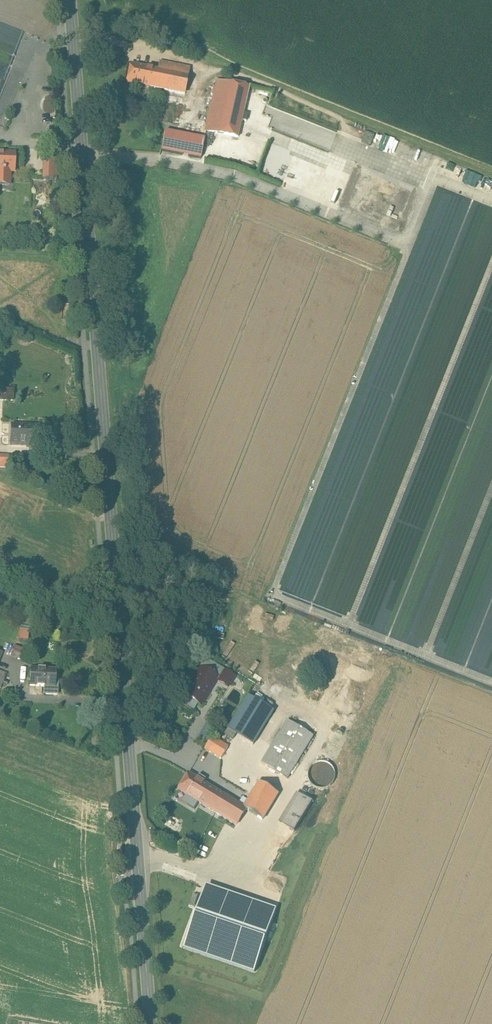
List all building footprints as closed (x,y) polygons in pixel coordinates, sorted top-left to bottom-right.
[(189,68),(160,62),(158,71),(171,73),(167,91),(184,95),(189,68)] [(146,68),(129,65),(126,83),(143,86),(146,68)] [(158,71),(146,68),(143,86),(167,91),(171,73),(158,71)] [(249,89),(217,82),(206,131),(238,138),(249,89)] [(205,139),(165,130),(161,150),(201,158),(205,139)] [(0,154),(0,183),(9,183),(10,171),(14,172),(15,154),(0,154)] [(52,179),(52,166),(42,165),(42,179),(52,179)] [(0,390),(0,401),(13,401),(14,391),(0,390)] [(38,428),(12,426),(11,446),(26,447),(26,445),(37,445),(38,428)] [(0,458),(0,468),(11,469),(11,458),(0,458)] [(19,628),(18,639),(28,640),(29,629),(19,628)] [(26,653),(14,649),(11,658),(22,663),(26,653)] [(203,668),(186,696),(202,706),(218,677),(203,668)] [(55,672),(31,671),(31,687),(43,687),(43,696),(58,696),(58,678),(56,678),(55,672)] [(225,671),(218,682),(228,688),(235,677),(225,671)] [(247,696),(227,730),(252,746),(273,712),(247,696)] [(314,736),(288,721),(261,764),(288,780),(314,736)] [(228,747),(212,737),(205,750),(220,759),(228,747)] [(335,781),(336,776),(335,770),(332,766),(327,763),(322,762),(317,763),(312,766),(309,771),(308,776),(309,781),(312,786),(317,789),(322,790),(327,789),(332,786),(335,781)] [(202,784),(188,776),(179,791),(192,799),(202,784)] [(259,783),(242,809),(246,811),(262,821),(279,795),(259,783)] [(242,809),(202,784),(192,799),(237,826),(246,811),(242,809)] [(312,803),(297,794),(280,823),(295,832),(312,803)] [(277,909),(206,885),(184,949),(255,974),(277,909)]
